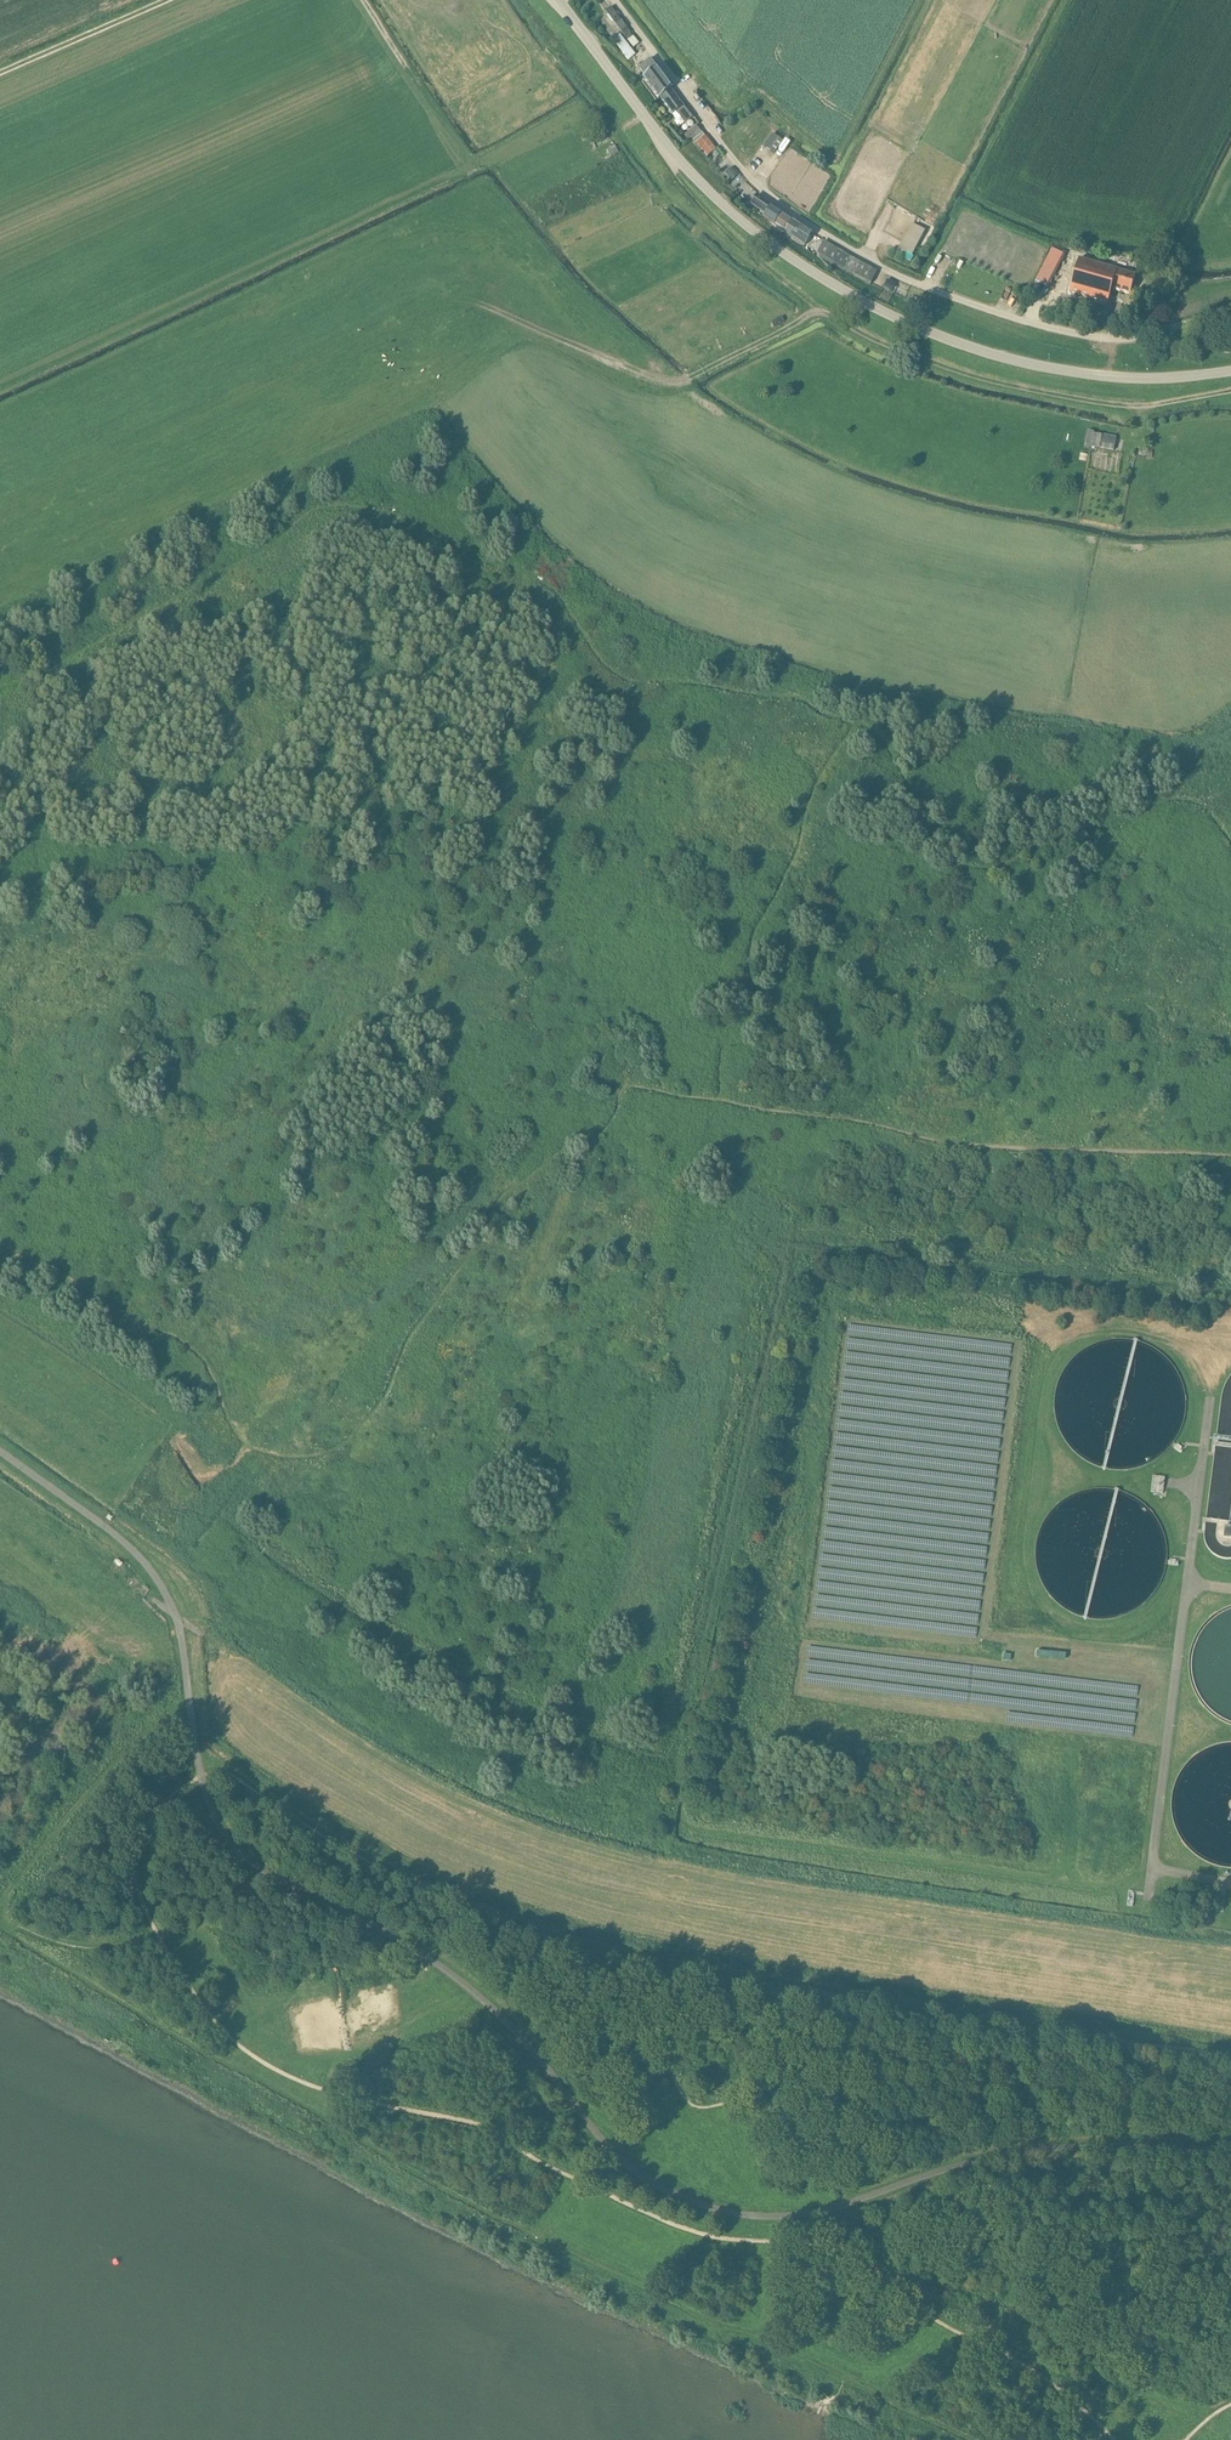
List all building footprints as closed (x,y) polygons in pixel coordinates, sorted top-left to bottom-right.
[(639,43),(611,7),(606,11),(632,48),(639,43)] [(618,46),(623,43),(604,18),(600,21),(618,46)] [(650,60),(640,68),(646,76),(643,78),(659,98),(660,100),(660,99),(673,90),(650,60)] [(673,90),(660,99),(673,115),(678,111),(687,123),(692,118),(684,107),(685,106),(673,90)] [(598,123),(589,130),(595,139),(599,136),(601,139),(607,135),(598,123)] [(702,133),(701,132),(696,126),(684,135),(689,141),(692,139),(692,140),(702,133)] [(702,133),(692,140),(695,143),(697,142),(708,156),(716,149),(702,132),(701,132),(702,133)] [(764,147),(773,153),(782,141),(773,134),(764,147)] [(615,146),(607,150),(612,158),(619,153),(615,146)] [(731,168),(726,173),(730,178),(735,174),(734,172),(731,168)] [(783,231),(790,220),(781,213),(780,213),(771,208),(772,205),(757,195),(751,204),(770,217),(768,220),(773,224),(783,231)] [(790,220),(783,231),(805,245),(812,234),(792,221),(790,220)] [(908,247),(913,250),(923,231),(918,228),(908,247)] [(851,272),(869,282),(875,270),(845,254),(824,241),(817,253),(851,272)] [(1052,249),(1046,262),(1058,268),(1065,256),(1052,249)] [(1107,303),(1106,305),(1107,305),(1112,290),(1130,295),(1136,275),(1079,259),(1069,292),(1107,303)] [(883,287),(892,291),(895,285),(887,280),(883,287)] [(782,317),(771,323),(774,327),(784,322),(782,317)] [(1088,431),(1085,446),(1091,447),(1091,446),(1092,446),(1099,448),(1114,451),(1116,438),(1102,435),(1094,434),(1094,432),(1088,431)] [(1037,1651),(1036,1657),(1065,1659),(1066,1653),(1037,1651)]
